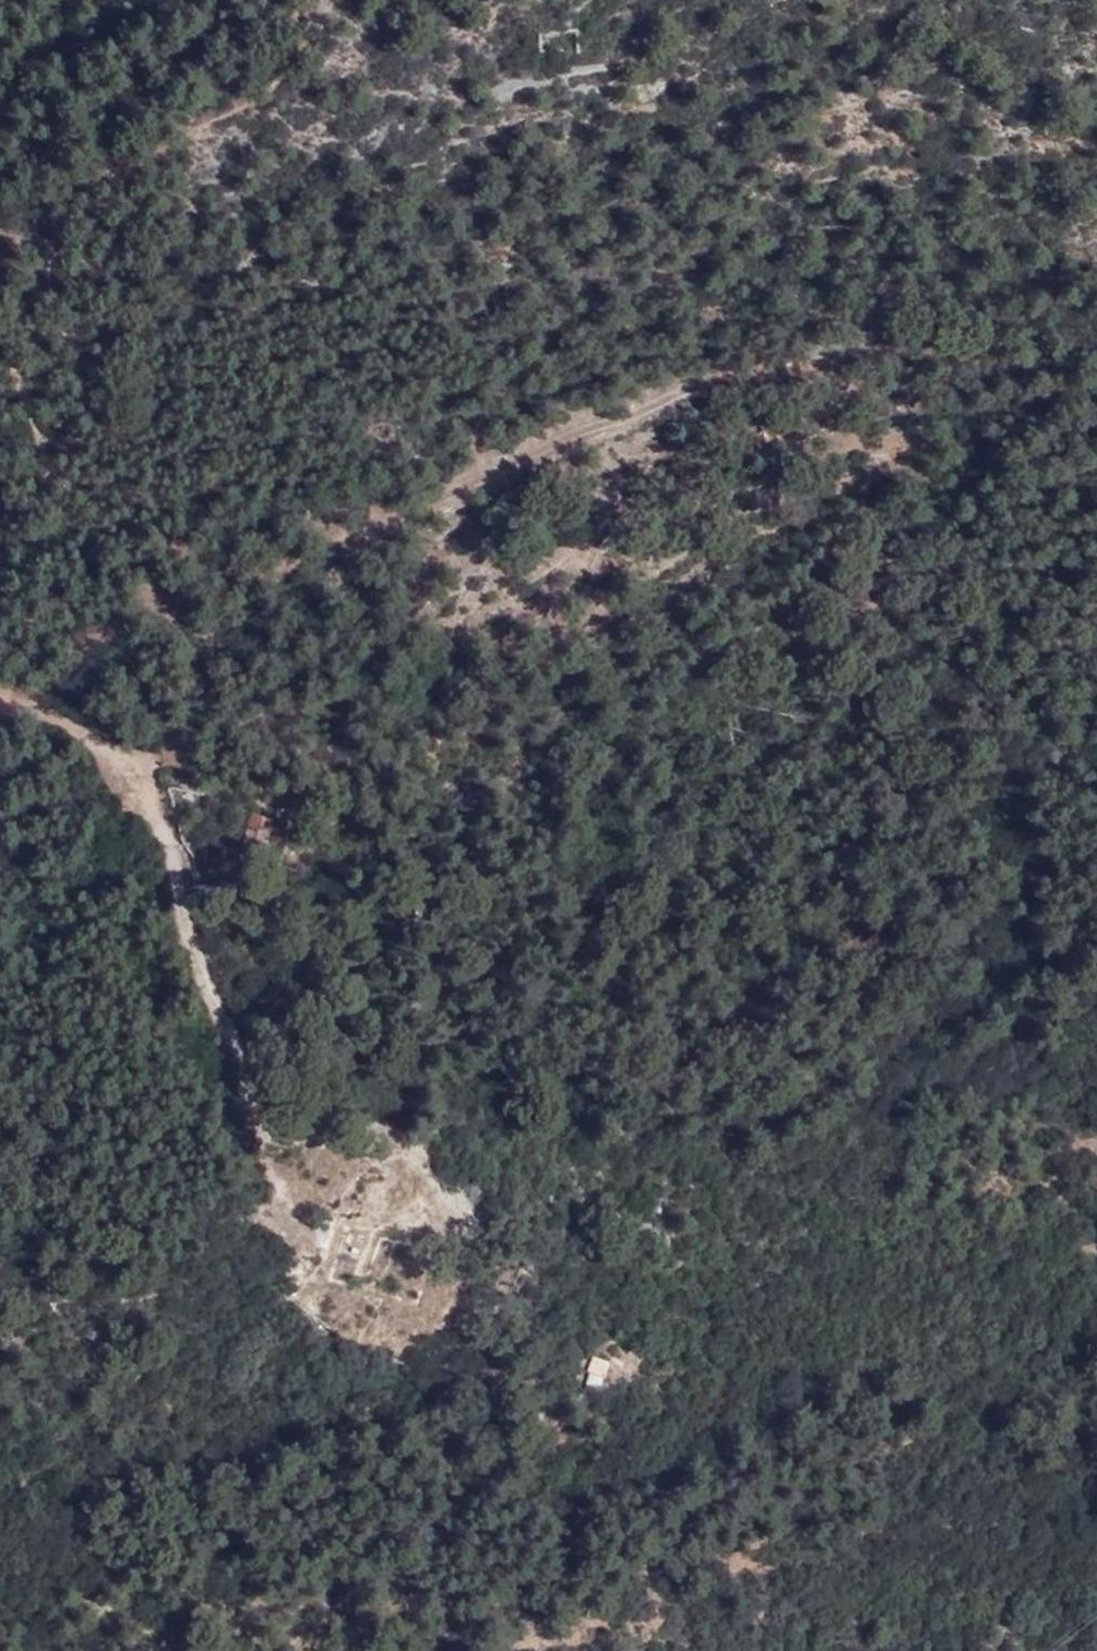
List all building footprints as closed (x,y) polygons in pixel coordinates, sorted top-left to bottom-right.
[(592,1354),(585,1379),(602,1384),(609,1359),(592,1354)]
